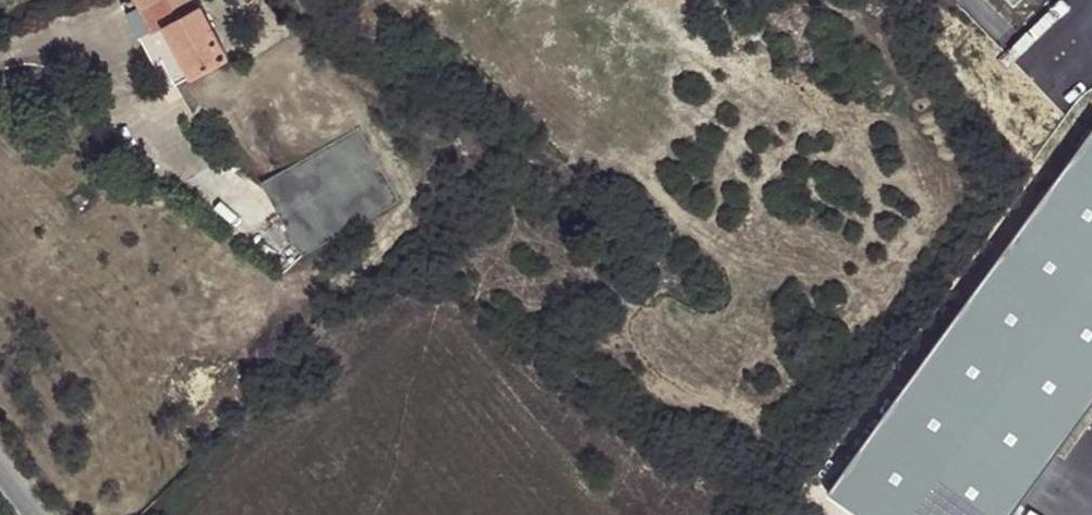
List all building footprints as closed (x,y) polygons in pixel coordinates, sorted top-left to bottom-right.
[(229,57),(199,0),(127,0),(121,3),(154,64),(161,60),(175,85),(229,57)] [(315,48),(320,43),(316,38),(310,43),(315,48)] [(357,132),(262,184),(301,256),(396,204),(357,132)] [(822,506),(836,514),(1018,514),(1091,413),(1091,133),(822,506)]
